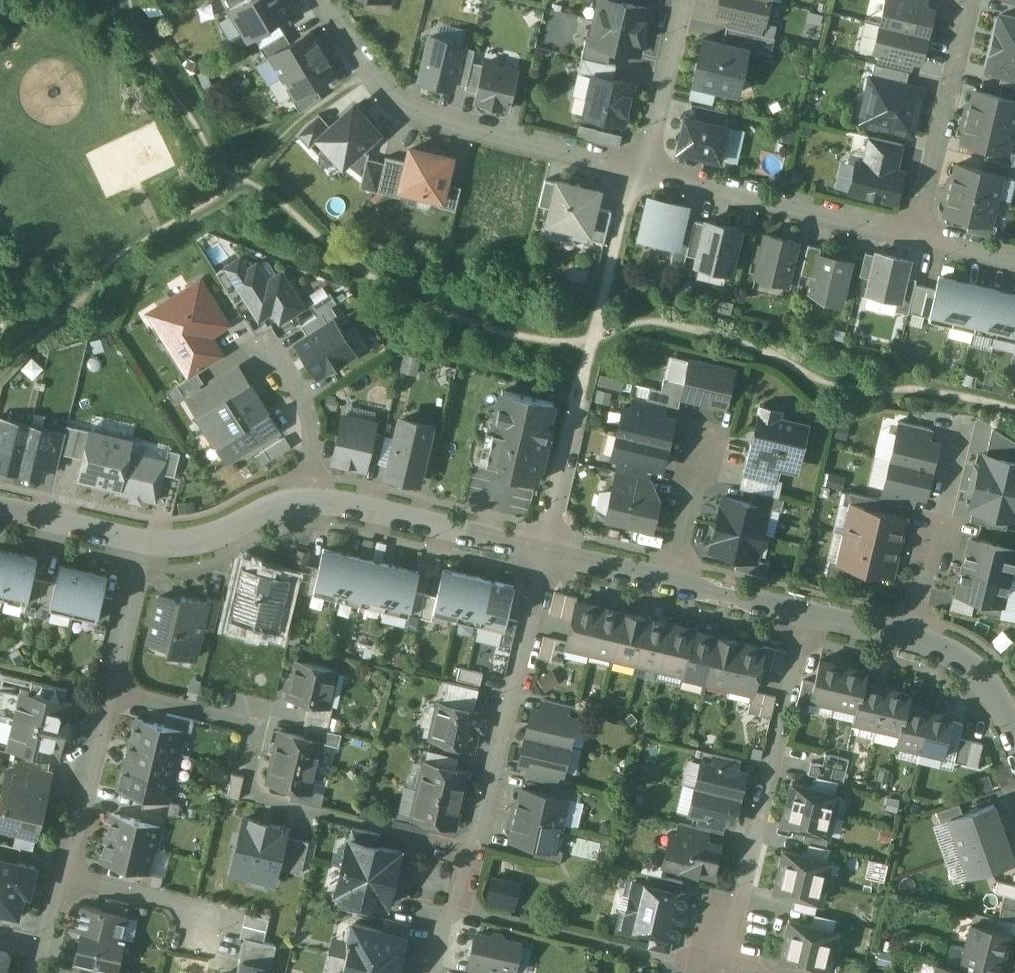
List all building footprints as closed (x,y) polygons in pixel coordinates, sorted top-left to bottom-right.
[(267,5),(264,0),(242,0),(231,6),(230,7),(250,39),(288,17),(278,0),(275,0),(267,5)] [(613,0),(601,0),(596,20),(645,31),(648,18),(647,17),(649,8),(622,2),(613,0)] [(717,12),(729,14),(764,23),(769,0),(720,0),(717,12)] [(881,24),(924,35),(927,20),(929,21),(929,19),(932,9),(926,8),(895,0),(887,0),(881,24)] [(764,23),(729,14),(726,26),(762,34),(764,23)] [(1001,14),(988,68),(1002,72),(1014,75),(1014,17),(1001,14)] [(924,35),(920,49),(922,49),(922,51),(924,52),(931,20),(929,19),(929,21),(927,20),(924,35)] [(645,31),(596,20),(591,42),(591,43),(611,48),(639,54),(641,45),(642,45),(645,31)] [(924,35),(881,24),(875,51),(880,52),(914,60),(919,61),(922,51),(922,49),(920,49),(924,35)] [(762,34),(726,26),(723,42),(748,48),(748,50),(770,55),(774,37),(762,34)] [(291,43),(271,55),(283,75),(324,51),(311,31),(291,43)] [(285,33),(261,47),(267,58),(271,55),(291,43),(285,33)] [(463,44),(431,36),(421,80),(453,88),(454,81),(463,46),(463,44)] [(723,42),(703,38),(693,83),(738,93),(748,50),(748,48),(723,42)] [(611,48),(591,43),(591,42),(586,40),(582,57),(608,63),(611,48)] [(475,49),(463,46),(454,81),(467,84),(472,62),(475,49)] [(324,51),(283,75),(295,95),(296,96),(315,85),(336,72),(324,51)] [(914,60),(880,52),(878,64),(911,72),(914,60)] [(608,63),(582,57),(578,72),(594,76),(594,75),(613,79),(616,65),(608,63)] [(484,65),(472,62),(467,84),(466,89),(477,92),(484,65)] [(518,70),(485,62),(484,65),(477,92),(475,101),(508,109),(518,70)] [(875,64),(871,77),(906,85),(909,72),(875,64)] [(1002,72),(999,84),(1002,84),(1014,87),(1014,75),(1002,72)] [(613,79),(594,75),(594,76),(585,115),(624,124),(633,83),(613,79)] [(923,89),(871,77),(867,94),(874,96),(867,123),(912,134),(923,89)] [(1002,84),(999,96),(1014,100),(1014,87),(1002,84)] [(315,85),(296,96),(295,95),(292,97),(300,112),(322,97),(315,85)] [(974,90),(968,115),(1014,126),(1014,121),(1014,100),(999,96),(974,90)] [(727,112),(692,104),(689,117),(724,125),(727,112)] [(379,132),(355,105),(331,126),(319,137),(320,138),(343,164),(379,132)] [(319,113),(308,122),(297,134),(310,147),(320,138),(319,137),(331,126),(319,113)] [(1014,126),(968,115),(962,141),(990,147),(1008,151),(1014,126)] [(689,117),(685,116),(677,150),(721,160),(729,126),(724,125),(689,117)] [(904,144),(869,136),(865,150),(900,159),(904,144)] [(990,147),(987,159),(1012,165),(1014,165),(1014,162),(1014,153),(1008,151),(990,147)] [(452,157),(411,148),(408,161),(401,189),(403,189),(441,198),(442,198),(446,183),(452,157)] [(900,159),(865,150),(862,163),(897,171),(900,159)] [(408,161),(386,156),(385,162),(378,191),(401,197),(403,189),(401,189),(408,161)] [(385,162),(367,158),(360,187),(378,191),(385,162)] [(987,159),(985,158),(982,170),(1002,175),(1009,176),(1012,165),(987,159)] [(862,163),(857,161),(850,191),(896,202),(903,172),(897,171),(862,163)] [(982,170),(956,164),(951,189),(996,200),(1002,175),(982,170)] [(558,182),(546,179),(539,205),(551,208),(558,182)] [(583,190),(579,184),(572,188),(570,184),(558,181),(558,182),(551,208),(547,229),(587,238),(588,232),(589,232),(596,206),(599,190),(588,188),(583,190)] [(461,186),(446,183),(442,198),(441,198),(439,206),(456,210),(461,186)] [(996,200),(951,189),(945,213),(970,220),(990,224),(996,200)] [(685,207),(650,199),(642,235),(675,244),(677,244),(681,226),(685,207)] [(612,210),(596,206),(589,232),(588,232),(587,238),(604,242),(612,210)] [(706,222),(695,220),(692,229),(686,254),(698,257),(706,222)] [(740,228),(707,220),(706,222),(698,257),(697,263),(730,271),(740,228)] [(990,224),(970,220),(967,231),(994,237),(997,226),(990,224)] [(692,229),(681,226),(677,244),(675,244),(671,261),(684,264),(686,254),(692,229)] [(796,242),(766,235),(763,247),(760,246),(757,259),(760,260),(757,275),(787,283),(787,280),(795,247),(796,242)] [(821,248),(808,245),(801,274),(813,276),(819,253),(820,253),(821,248)] [(807,249),(795,247),(787,280),(799,283),(801,274),(807,249)] [(877,255),(865,252),(860,275),(872,278),(877,255)] [(820,253),(819,253),(813,276),(810,289),(828,293),(826,300),(841,303),(851,260),(820,253)] [(909,260),(878,253),(877,255),(872,278),(868,292),(898,299),(899,299),(905,276),(909,260)] [(240,260),(228,267),(246,297),(259,318),(275,308),(279,315),(299,303),(281,274),(268,281),(258,264),(247,271),(240,260)] [(246,297),(228,267),(218,273),(236,303),(246,297)] [(916,279),(905,276),(899,299),(898,299),(895,311),(908,314),(909,312),(915,284),(916,279)] [(962,281),(939,276),(936,289),(929,317),(929,318),(951,324),(962,281)] [(984,286),(962,281),(951,324),(973,329),(984,286)] [(227,326),(200,283),(151,313),(178,356),(211,336),(227,326)] [(915,284),(909,312),(929,317),(936,289),(915,284)] [(1006,292),(984,286),(973,329),(995,334),(1006,292)] [(1006,292),(995,334),(1014,339),(1014,294),(1006,292)] [(310,307),(317,316),(338,303),(331,293),(310,307)] [(301,326),(308,337),(335,320),(339,317),(332,306),(317,316),(301,326)] [(308,337),(298,343),(319,376),(356,353),(335,320),(308,337)] [(211,336),(178,356),(191,377),(198,373),(224,357),(211,336)] [(734,371),(690,360),(670,355),(664,378),(685,383),(682,395),(726,406),(734,371)] [(260,397),(240,366),(188,398),(207,429),(260,397)] [(205,384),(198,373),(191,377),(168,391),(175,402),(205,384)] [(685,383),(664,378),(661,390),(650,387),(647,399),(667,404),(679,407),(682,395),(685,383)] [(554,402),(503,390),(493,431),(492,431),(487,451),(489,451),(484,470),(536,482),(539,468),(540,469),(543,458),(538,457),(540,448),(545,449),(547,438),(546,438),(554,402)] [(647,399),(633,396),(630,408),(665,416),(667,404),(647,399)] [(279,428),(260,397),(207,429),(226,460),(279,428)] [(807,425),(779,418),(782,409),(760,404),(758,415),(760,415),(753,443),(753,445),(783,452),(800,456),(807,425)] [(630,408),(624,406),(618,432),(667,443),(672,421),(670,417),(665,416),(630,408)] [(375,423),(344,415),(334,460),(365,468),(367,460),(373,433),(375,423)] [(432,426),(401,419),(388,473),(393,475),(394,477),(402,479),(404,477),(419,480),(432,426)] [(7,420),(0,450),(0,468),(19,472),(31,426),(7,420)] [(931,428),(900,421),(897,433),(928,440),(931,428)] [(54,431),(31,426),(19,472),(43,478),(46,466),(54,431)] [(91,432),(68,427),(66,434),(61,454),(84,460),(91,432)] [(993,427),(986,454),(1014,461),(1014,440),(993,427)] [(54,431),(46,466),(57,469),(61,454),(66,434),(54,431)] [(132,441),(91,432),(84,460),(80,480),(120,489),(129,454),(132,441)] [(667,443),(618,432),(612,457),(618,458),(652,466),(658,468),(662,466),(667,443)] [(385,435),(373,433),(367,460),(378,462),(385,435)] [(928,440),(897,433),(891,460),(932,470),(939,443),(928,440)] [(260,467),(292,448),(285,437),(253,457),(260,467)] [(783,452),(753,445),(753,443),(751,443),(744,471),(776,479),(783,452)] [(181,454),(170,451),(167,462),(164,474),(175,477),(181,454)] [(983,453),(978,474),(974,473),(972,479),(1014,490),(1014,461),(986,454),(983,453)] [(167,462),(129,454),(120,489),(120,493),(158,502),(164,474),(167,462)] [(652,466),(618,458),(615,470),(618,470),(650,478),(652,466)] [(932,470),(891,460),(884,487),(915,495),(926,497),(932,470)] [(650,478),(618,470),(614,487),(646,494),(650,478)] [(972,479),(971,486),(975,487),(970,508),(973,508),(1009,517),(1014,518),(1014,490),(972,479)] [(646,494),(614,487),(607,517),(652,528),(658,502),(654,496),(646,494)] [(915,495),(884,487),(881,499),(913,506),(915,495)] [(785,498),(753,491),(751,503),(768,507),(768,508),(782,511),(785,498)] [(881,499),(846,491),(843,503),(853,506),(853,504),(878,510),(881,499)] [(751,503),(724,496),(718,523),(762,534),(768,508),(768,507),(751,503)] [(878,510),(853,504),(853,506),(846,534),(899,546),(905,517),(878,510)] [(1009,517),(973,508),(971,520),(1006,528),(1009,517)] [(762,534),(718,523),(711,550),(738,556),(756,560),(762,534)] [(899,546),(846,534),(839,561),(839,563),(864,569),(892,575),(899,546)] [(970,539),(964,567),(1010,578),(1014,558),(1014,550),(970,539)] [(348,554),(324,548),(319,568),(314,591),(338,597),(348,554)] [(0,550),(0,596),(4,597),(14,553),(0,550)] [(310,554),(298,551),(292,575),(292,576),(290,586),(301,588),(310,554)] [(37,559),(14,553),(4,597),(27,602),(33,578),(37,559)] [(371,560),(348,554),(338,597),(361,603),(371,560)] [(756,560),(738,556),(735,568),(766,576),(769,563),(756,560)] [(864,569),(839,563),(839,561),(830,559),(826,574),(861,583),(864,569)] [(395,565),(371,560),(361,603),(384,608),(395,565)] [(84,570),(61,564),(56,584),(50,608),(73,613),(84,570)] [(292,575),(243,564),(230,618),(279,630),(290,586),(292,576),(292,575)] [(419,571),(395,565),(384,608),(408,614),(414,591),(419,571)] [(319,568),(308,566),(301,593),(312,595),(314,591),(319,568)] [(1010,578),(964,567),(957,594),(980,600),(1004,605),(1010,578)] [(467,574),(444,569),(437,596),(434,612),(457,617),(467,574)] [(107,576),(84,570),(73,613),(97,619),(102,596),(107,576)] [(490,580),(467,574),(457,617),(480,623),(490,580)] [(36,616),(44,581),(33,578),(27,602),(24,613),(36,616)] [(514,585),(490,580),(480,623),(504,628),(506,617),(514,585)] [(50,608),(56,584),(44,581),(36,616),(48,619),(50,608)] [(425,594),(414,591),(408,614),(420,617),(425,594)] [(566,594),(555,591),(550,612),(561,615),(566,594)] [(437,596),(425,594),(420,617),(431,620),(434,612),(437,596)] [(578,597),(566,594),(561,615),(573,618),(577,601),(578,597)] [(114,598),(102,596),(97,619),(94,631),(106,633),(114,598)] [(207,603),(182,597),(181,602),(159,596),(148,641),(170,646),(169,651),(196,658),(203,626),(208,603),(207,603)] [(221,601),(209,598),(207,603),(208,603),(203,626),(215,628),(221,601)] [(1004,605),(980,600),(978,611),(1001,617),(1004,605)] [(600,606),(577,601),(567,642),(567,644),(590,649),(600,606)] [(624,612),(600,606),(590,649),(614,655),(624,612)] [(647,618),(624,612),(614,655),(637,660),(647,618)] [(518,620),(506,617),(504,628),(500,644),(511,647),(518,620)] [(670,623),(647,618),(637,660),(660,666),(670,623)] [(695,629),(670,623),(660,666),(683,672),(693,631),(694,631),(695,629)] [(694,631),(693,631),(683,672),(682,673),(706,679),(717,636),(694,631)] [(555,639),(544,636),(539,657),(551,660),(555,639)] [(740,642),(717,636),(706,679),(730,685),(740,642)] [(567,642),(555,639),(551,660),(562,663),(567,644),(567,642)] [(763,647),(740,642),(730,685),(753,690),(759,667),(763,647)] [(775,648),(764,646),(763,647),(759,667),(770,670),(775,648)] [(787,651),(775,648),(770,670),(782,672),(787,651)] [(844,664),(820,659),(815,682),(811,698),(834,703),(844,664)] [(338,671),(296,661),(288,696),(310,702),(329,706),(338,671)] [(867,670),(844,664),(834,703),(856,709),(857,709),(864,682),(865,682),(867,670)] [(483,673),(460,667),(457,679),(480,684),(483,673)] [(543,689),(558,681),(551,668),(536,676),(543,689)] [(815,682),(803,679),(796,707),(808,710),(811,698),(815,682)] [(68,689),(32,681),(29,694),(65,702),(68,689)] [(479,688),(449,681),(443,703),(474,711),(479,688)] [(865,682),(864,682),(857,709),(856,709),(854,720),(877,726),(887,687),(865,682)] [(910,693),(887,687),(877,726),(899,731),(900,731),(907,704),(908,704),(910,693)] [(765,693),(753,690),(748,711),(760,714),(765,693)] [(29,694),(21,692),(15,719),(66,731),(72,704),(65,702),(29,694)] [(776,696),(765,693),(760,714),(771,717),(776,696)] [(571,704),(544,698),(541,710),(568,716),(571,704)] [(329,706),(310,702),(307,713),(330,719),(333,707),(329,706)] [(443,703),(439,702),(431,737),(474,748),(482,713),(474,711),(443,703)] [(908,704),(907,704),(900,731),(899,731),(897,743),(920,749),(930,710),(908,704)] [(541,710),(532,708),(526,735),(570,745),(576,718),(541,710)] [(953,715),(930,710),(920,749),(943,754),(944,754),(945,751),(952,720),(953,715)] [(194,720),(167,713),(164,725),(184,730),(192,731),(194,720)] [(330,719),(307,713),(304,725),(307,725),(328,730),(330,719)] [(164,725),(137,718),(131,742),(178,754),(184,730),(164,725)] [(66,731),(15,719),(8,747),(16,749),(52,757),(59,759),(66,731)] [(952,720),(945,751),(956,754),(960,738),(963,723),(952,720)] [(328,730),(307,725),(306,726),(307,726),(305,737),(323,741),(323,743),(339,747),(342,734),(328,730)] [(305,737),(280,731),(274,757),(317,767),(323,743),(323,741),(305,737)] [(570,745),(526,735),(520,762),(528,764),(560,772),(563,772),(570,745)] [(972,740),(960,738),(956,754),(955,761),(966,763),(972,740)] [(972,740),(966,763),(978,766),(983,743),(972,740)] [(178,754),(131,742),(125,766),(172,777),(178,754)] [(52,757),(16,749),(13,761),(17,762),(49,769),(52,757)] [(943,754),(920,749),(917,761),(940,766),(943,754)] [(741,759),(714,752),(711,764),(738,771),(741,759)] [(849,759),(826,753),(823,765),(846,770),(849,759)] [(317,767),(274,757),(268,782),(293,788),(311,792),(311,791),(317,767)] [(49,769),(17,762),(15,773),(14,774),(26,777),(24,785),(27,790),(47,795),(53,770),(49,769)] [(468,772),(425,762),(419,788),(462,798),(468,772)] [(711,764),(702,762),(696,787),(740,798),(746,772),(738,771),(711,764)] [(823,765),(811,762),(809,773),(844,782),(846,770),(823,765)] [(560,772),(528,764),(526,776),(557,783),(560,772)] [(172,777),(125,766),(120,790),(146,797),(166,801),(172,777)] [(27,790),(24,785),(26,777),(14,774),(15,773),(7,772),(2,793),(0,801),(0,803),(0,825),(37,834),(47,795),(27,790)] [(244,776),(233,774),(227,797),(239,800),(244,776)] [(837,793),(793,782),(788,803),(832,814),(837,793)] [(740,798),(696,787),(690,813),(699,815),(726,821),(734,823),(740,798)] [(311,792),(293,788),(290,800),(321,808),(325,794),(311,791),(311,792)] [(462,798),(419,788),(413,816),(412,817),(431,821),(455,827),(462,798)] [(568,798),(522,788),(516,813),(562,824),(568,798)] [(166,801),(146,797),(143,808),(166,814),(178,817),(181,805),(166,801)] [(960,802),(937,810),(941,821),(949,819),(963,814),(960,802)] [(832,814),(788,803),(783,824),(827,835),(832,814)] [(959,847),(1004,831),(994,803),(963,814),(949,819),(959,847)] [(166,814),(143,808),(140,820),(161,825),(163,826),(166,814)] [(413,816),(396,812),(393,824),(428,833),(431,821),(412,817),(413,816)] [(562,824),(516,813),(510,838),(536,844),(556,849),(562,824)] [(140,820),(114,814),(108,838),(155,849),(161,825),(140,820)] [(726,821),(699,815),(696,826),(710,830),(723,833),(726,821)] [(232,873),(274,883),(278,868),(286,836),(288,828),(245,818),(232,873)] [(696,826),(679,822),(676,834),(707,842),(710,830),(696,826)] [(381,834),(352,827),(350,839),(378,846),(381,834)] [(1004,831),(959,847),(969,875),(1014,859),(1004,831)] [(707,842),(676,834),(673,848),(667,847),(663,864),(713,876),(717,856),(711,855),(713,843),(707,842)] [(309,842),(286,836),(278,868),(301,873),(309,842)] [(155,849),(108,838),(102,862),(128,868),(149,873),(155,849)] [(378,846),(350,839),(343,866),(398,879),(400,872),(396,871),(400,851),(378,846)] [(0,842),(0,858),(18,863),(22,847),(0,842)] [(831,848),(809,843),(807,849),(800,852),(799,853),(828,860),(831,848)] [(556,849),(536,844),(534,856),(561,862),(563,851),(556,849)] [(799,853),(785,849),(780,871),(825,881),(830,860),(799,853)] [(18,914),(26,882),(31,884),(36,867),(18,863),(0,858),(0,910),(18,914)] [(867,859),(865,874),(885,876),(886,861),(867,859)] [(398,879),(343,866),(337,894),(365,900),(388,906),(392,886),(396,887),(398,879)] [(149,873),(128,868),(126,880),(161,888),(163,877),(149,873)] [(825,881),(780,871),(775,891),(789,895),(818,902),(820,902),(825,881)] [(683,881),(648,873),(645,884),(680,893),(683,881)] [(486,902),(516,908),(521,882),(491,876),(486,902)] [(998,880),(995,891),(1005,894),(1014,896),(1014,884),(998,880)] [(645,884),(635,882),(628,915),(628,919),(630,923),(633,926),(637,929),(651,932),(674,937),(676,938),(686,894),(680,893),(645,884)] [(365,900),(337,894),(334,906),(362,912),(365,900)] [(1005,894),(1002,905),(1014,908),(1014,896),(1005,894)] [(818,902),(789,895),(789,896),(795,903),(793,908),(815,913),(818,902)] [(130,904),(107,898),(104,910),(127,916),(130,904)] [(104,910),(84,905),(78,929),(82,930),(82,929),(121,939),(121,938),(127,916),(104,910)] [(1002,905),(999,917),(1014,921),(1014,908),(1002,905)] [(815,913),(813,919),(805,923),(834,930),(836,919),(815,913)] [(269,919),(246,914),(244,925),(267,931),(269,919)] [(411,924),(385,918),(383,930),(405,936),(404,937),(408,938),(411,924)] [(805,923),(791,920),(786,941),(830,952),(835,931),(805,923)] [(1010,932),(971,922),(966,946),(1004,955),(1010,932)] [(347,956),(400,968),(405,951),(401,950),(404,937),(405,936),(383,930),(354,924),(351,938),(348,937),(347,942),(350,943),(347,956)] [(244,925),(241,936),(264,942),(267,931),(244,925)] [(82,929),(82,930),(74,963),(82,965),(117,972),(118,972),(126,939),(121,938),(121,939),(82,929)] [(674,937),(651,932),(648,947),(670,953),(674,937)] [(520,942),(504,939),(501,934),(495,933),(490,936),(476,933),(470,961),(478,963),(505,969),(514,971),(520,942)] [(245,938),(240,962),(243,963),(271,969),(276,946),(245,938)] [(830,952),(786,941),(781,962),(795,965),(824,972),(825,972),(830,952)] [(966,946),(960,968),(960,969),(976,972),(975,972),(1000,972),(1004,955),(966,946)] [(9,954),(0,951),(0,972),(4,972),(9,954)] [(347,956),(343,970),(340,970),(340,972),(399,972),(400,968),(347,956)] [(243,963),(241,972),(270,972),(271,969),(243,963)] [(478,963),(475,972),(504,972),(505,969),(478,963)] [(960,969),(960,968),(937,963),(934,972),(975,972),(976,972),(960,969)] [(82,965),(80,972),(117,972),(82,965)]
